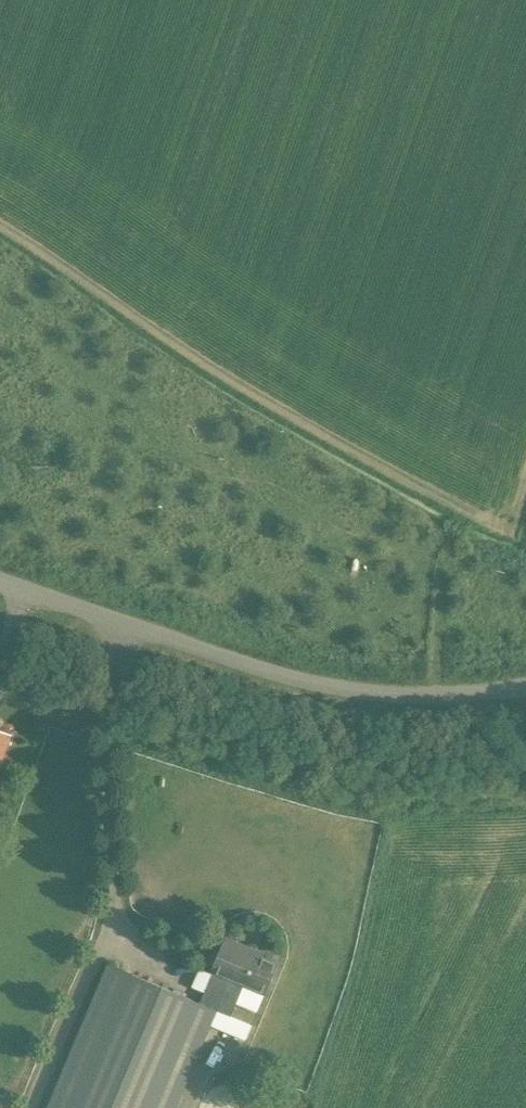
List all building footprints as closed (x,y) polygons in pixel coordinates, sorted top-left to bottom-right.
[(0,731),(0,761),(10,735),(0,731)] [(231,1017),(244,985),(265,994),(277,963),(252,953),(253,949),(226,937),(212,971),(213,972),(200,1002),(108,963),(46,1107),(177,1107),(217,1011),(222,1013),(217,1025),(239,1034),(244,1022),(231,1017)]
